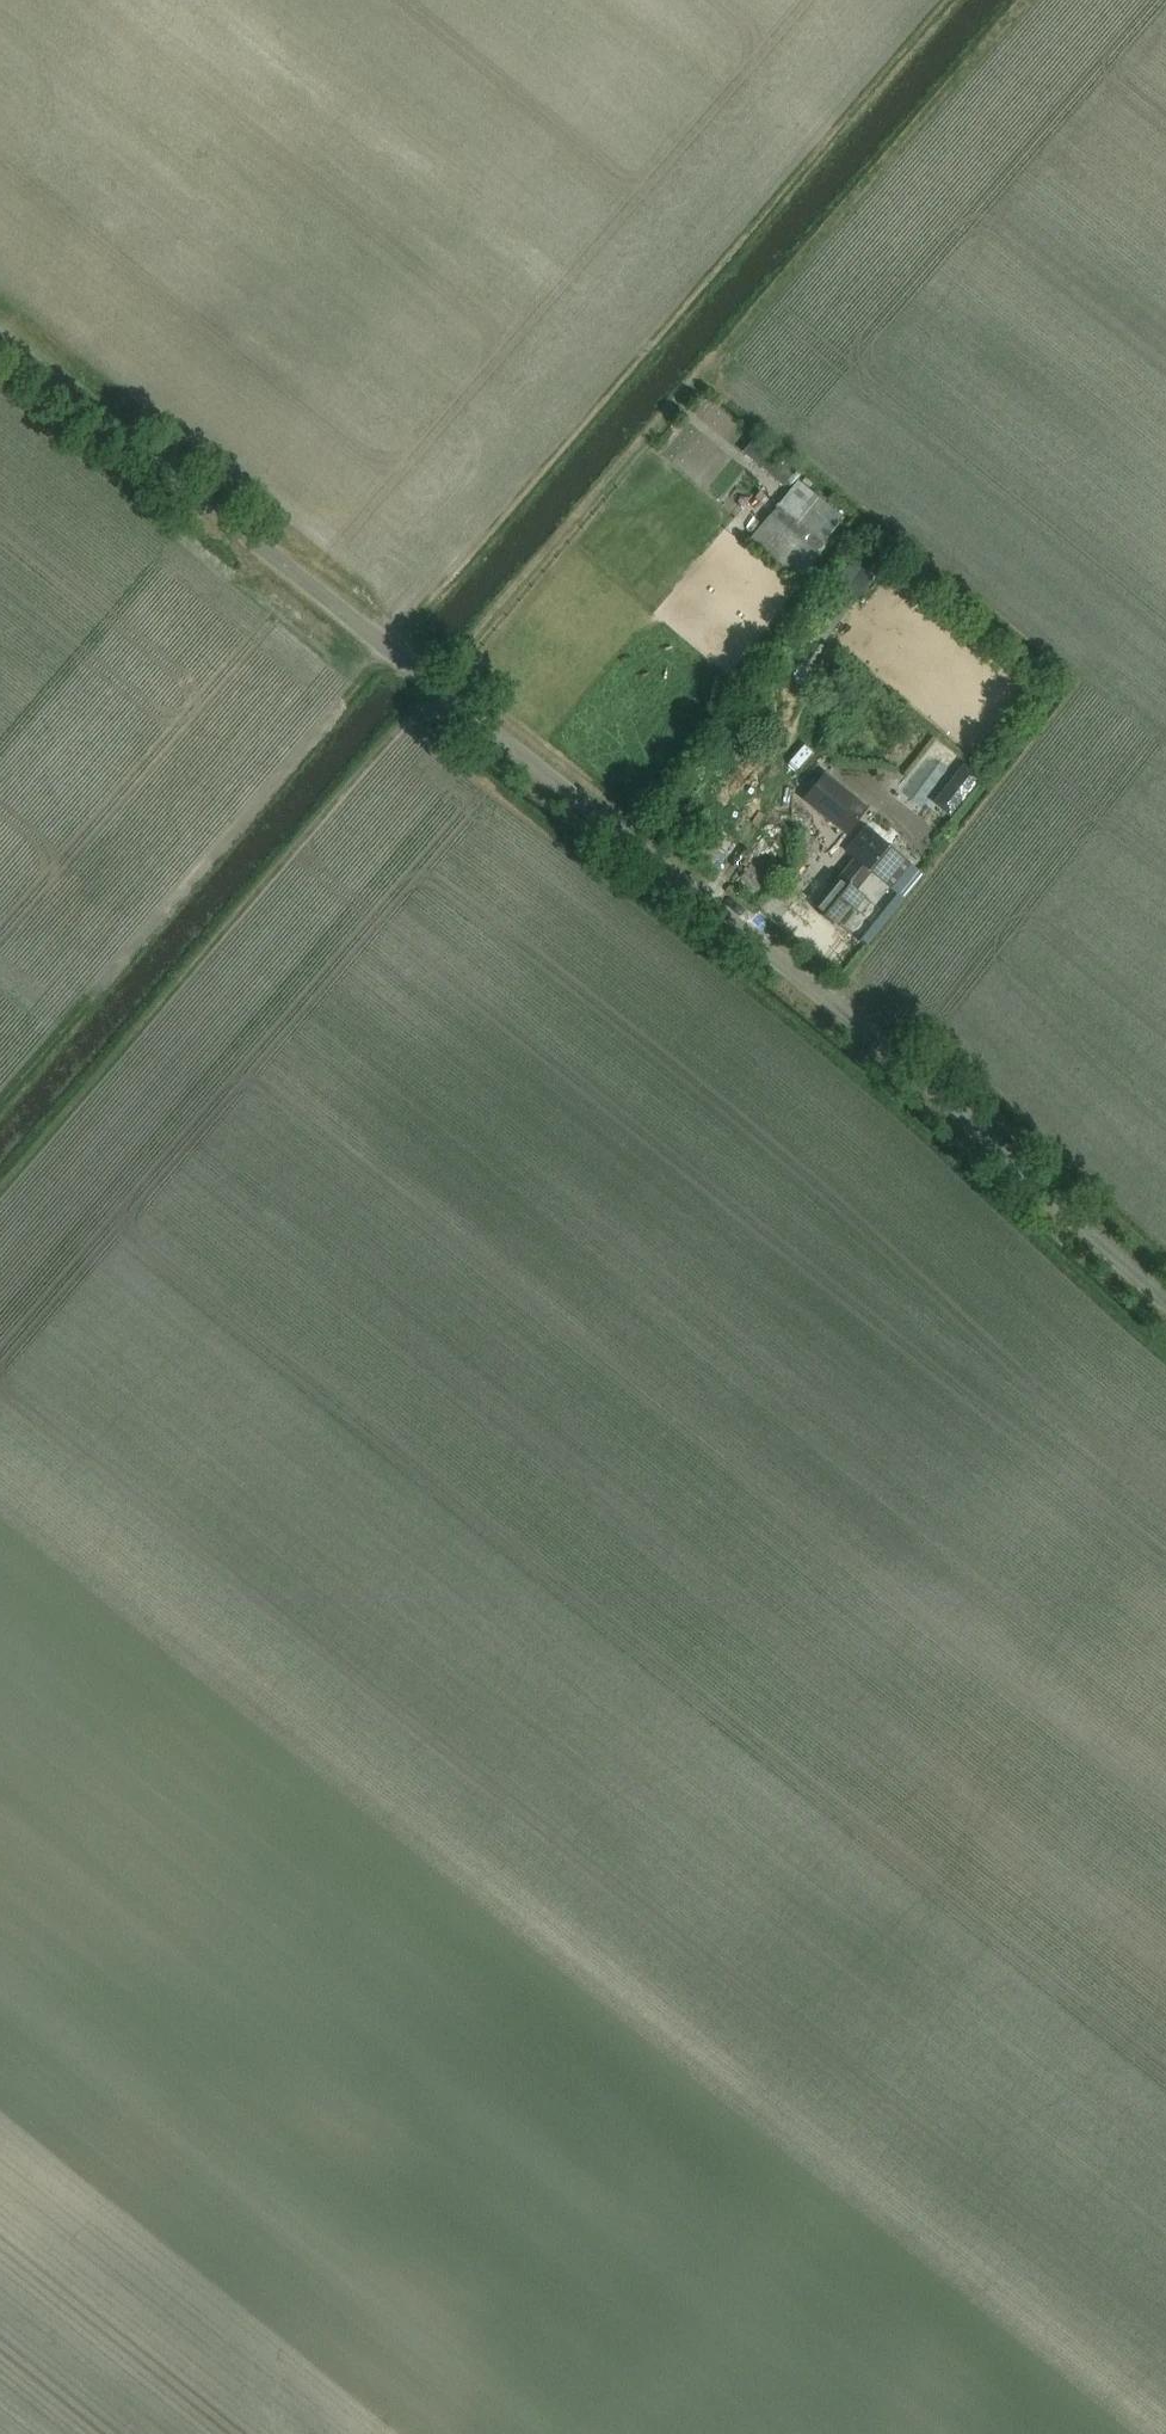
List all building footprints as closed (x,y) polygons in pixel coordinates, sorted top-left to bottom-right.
[(797,576),(843,518),(799,483),(753,541),(797,576)] [(939,797),(963,815),(993,776),(969,758),(939,797)] [(844,834),(863,809),(824,777),(804,802),(844,834)] [(890,885),(908,862),(866,829),(847,852),(855,859),(815,909),(832,923),(848,903),(855,908),(865,896),(856,888),(871,870),(890,885)]
